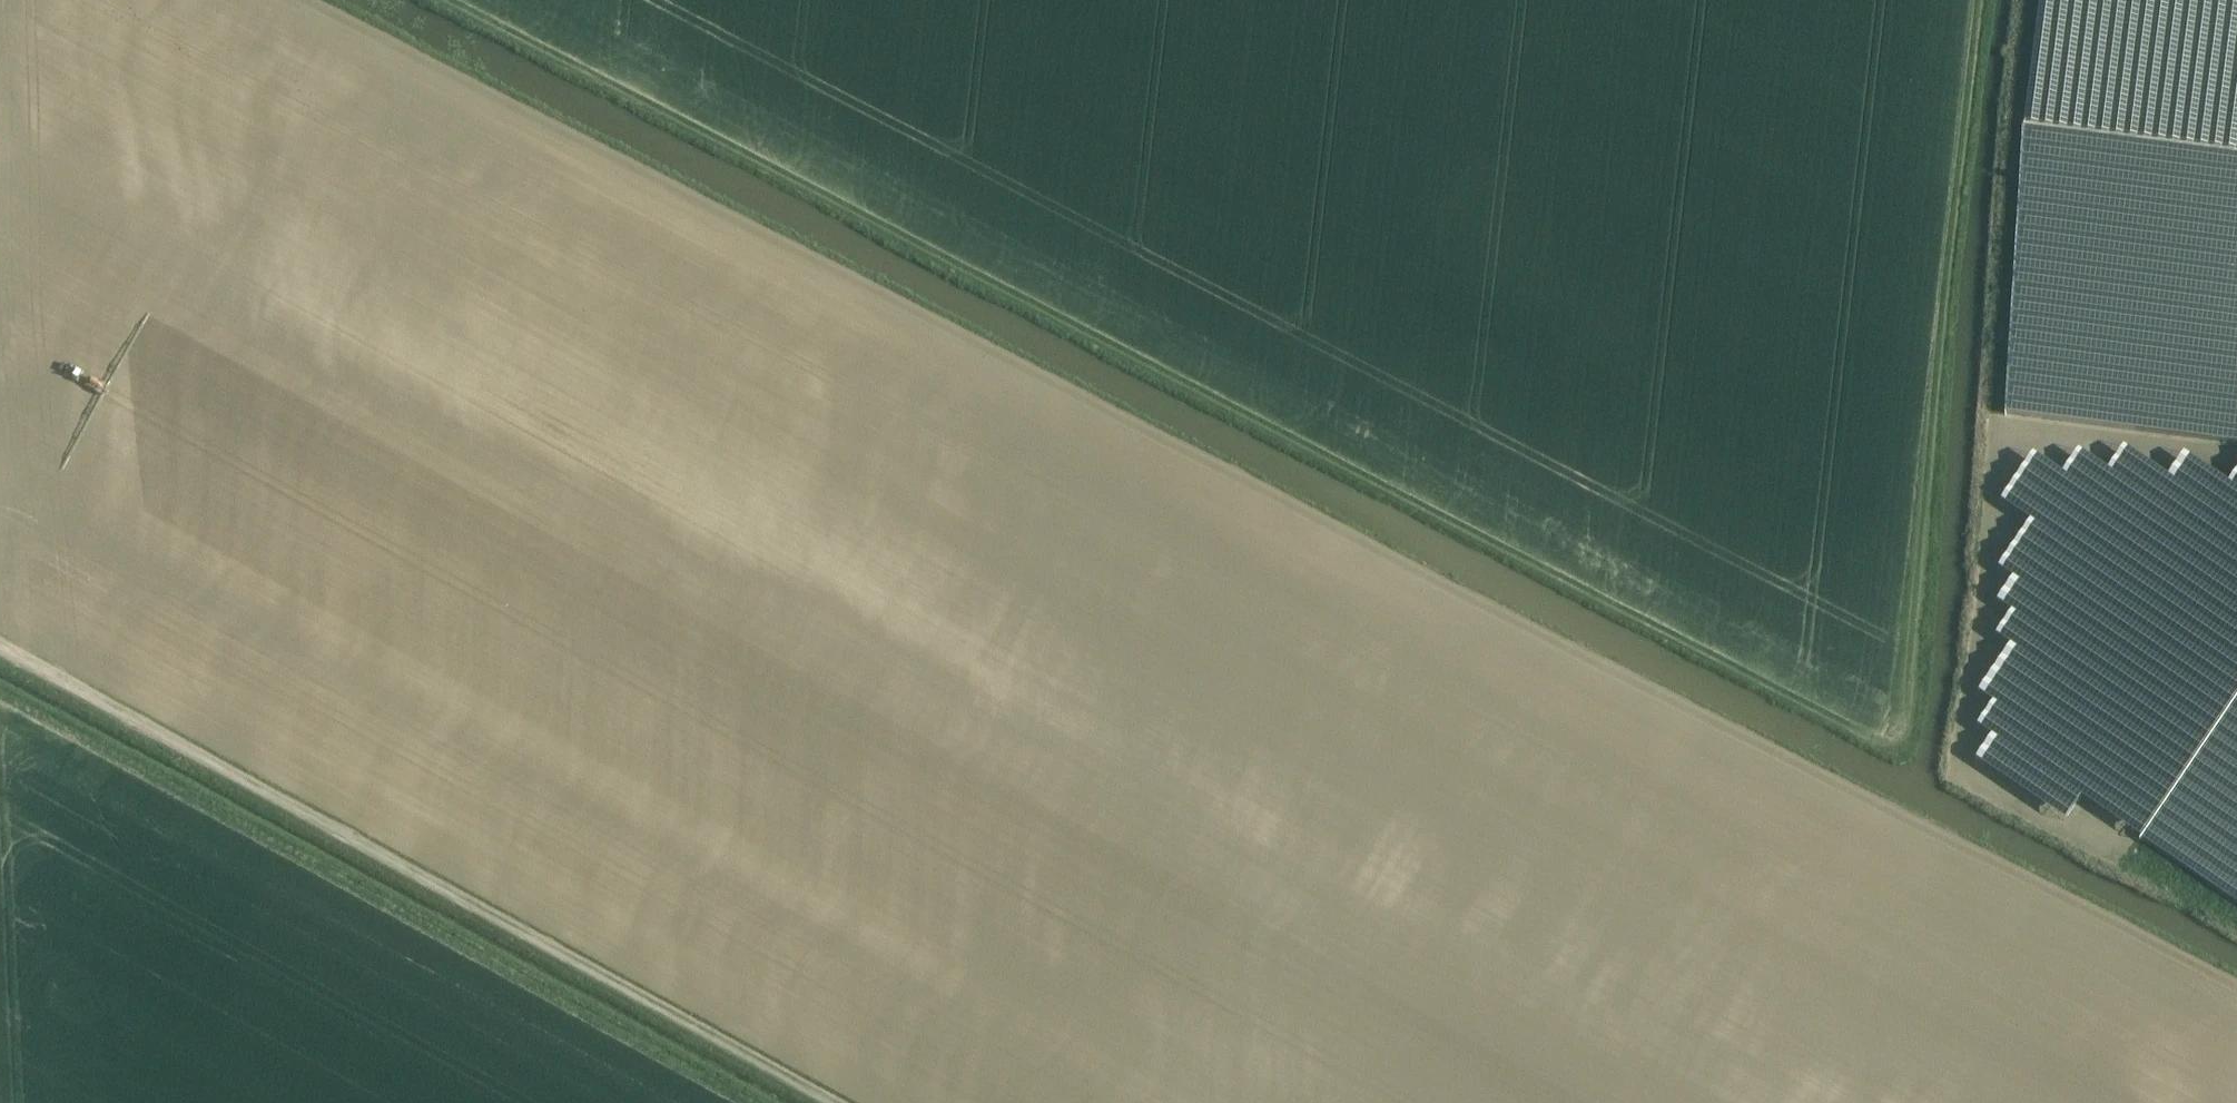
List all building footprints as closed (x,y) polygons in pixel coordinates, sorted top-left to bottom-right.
[(2021,128),(2003,414),(2220,443),(2236,445),(2236,0),(2038,0),(2021,128)] [(1976,754),(2127,857),(2236,693),(2236,475),(2203,452),(2020,437),(1976,754)] [(2233,704),(2141,839),(2236,905),(2236,698),(2233,704)]
